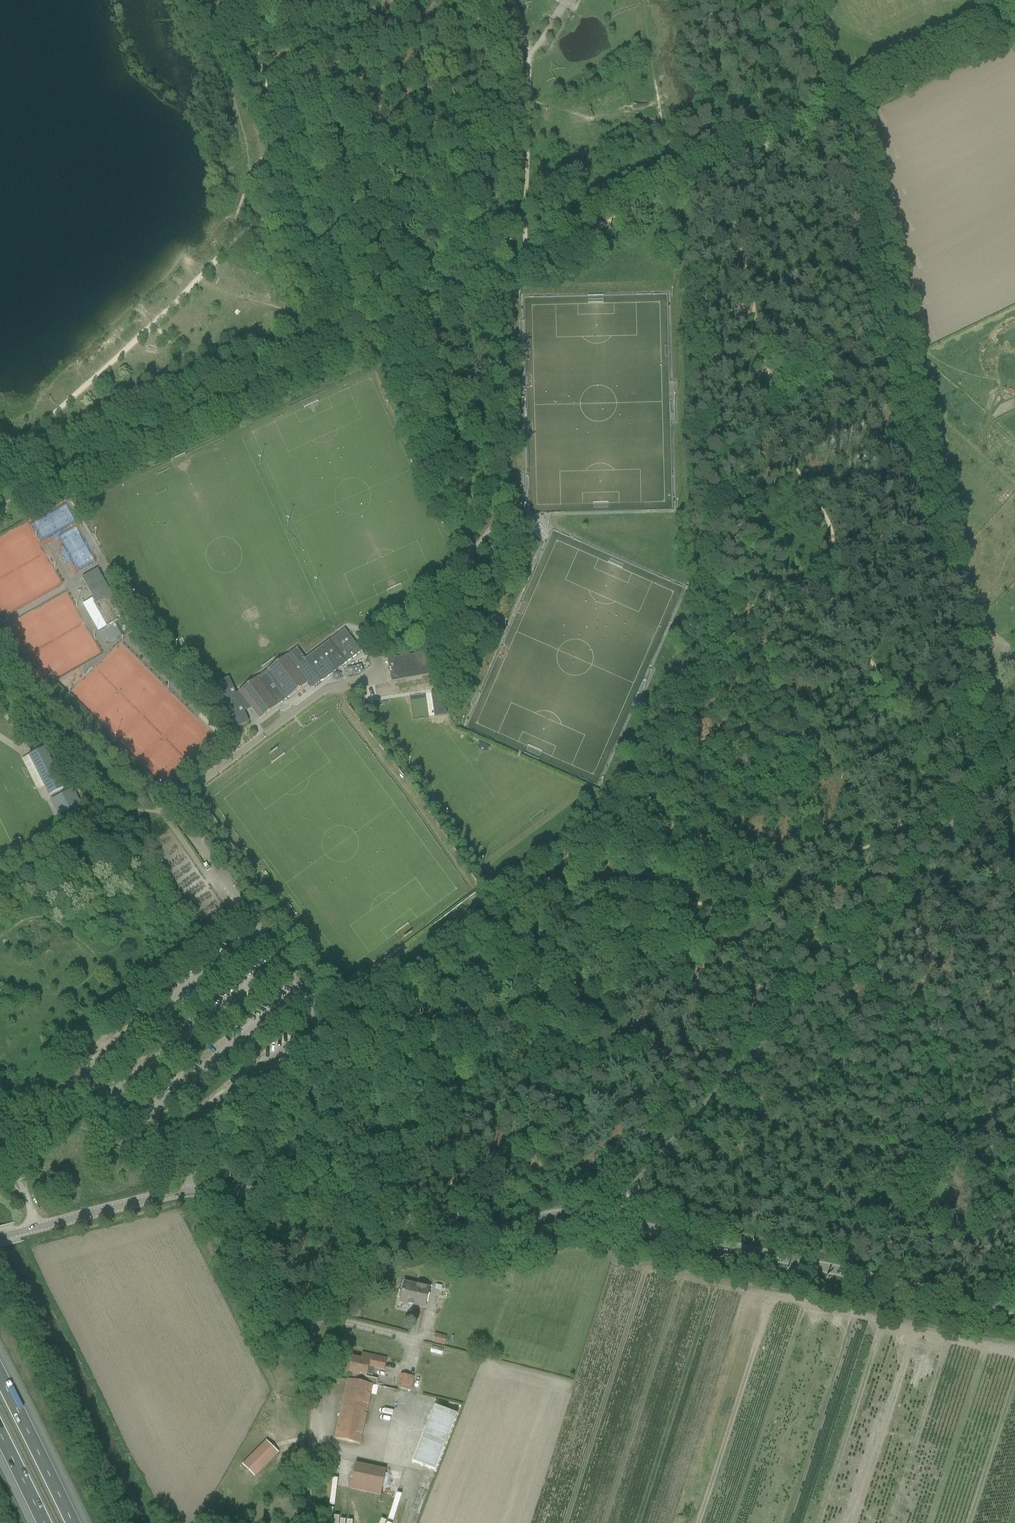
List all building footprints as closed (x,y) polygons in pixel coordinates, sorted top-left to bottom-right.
[(929,17),(923,19),(926,31),(932,29),(929,17)] [(904,39),(909,37),(904,24),(899,26),(904,39)] [(899,28),(893,30),(898,42),(904,40),(899,28)] [(882,46),(887,45),(885,33),(879,35),(882,46)] [(75,533),(61,541),(72,563),(77,561),(71,549),(81,544),(75,533)] [(98,569),(82,578),(95,602),(93,603),(107,627),(117,621),(116,618),(123,614),(129,612),(122,600),(117,603),(98,569)] [(990,636),(988,623),(976,625),(978,638),(990,636)] [(333,637),(305,659),(297,648),(247,685),(239,691),(240,693),(237,695),(229,677),(213,685),(225,711),(234,729),(238,727),(249,722),(244,710),(251,707),(260,719),(279,705),(278,705),(289,698),(307,684),(309,686),(308,687),(309,687),(309,686),(313,687),(313,688),(314,688),(314,687),(322,681),(322,682),(362,652),(346,631),(345,629),(333,638),(333,637)] [(436,674),(431,651),(387,659),(392,682),(436,674)] [(431,693),(435,717),(447,715),(443,691),(431,693)] [(58,774),(64,771),(61,764),(55,767),(45,747),(29,755),(49,795),(65,787),(58,774)] [(81,805),(73,789),(52,800),(59,815),(69,811),(77,826),(85,822),(77,806),(81,805)] [(400,1302),(425,1308),(429,1288),(405,1283),(402,1292),(401,1292),(399,1297),(401,1297),(400,1302)] [(447,1337),(435,1334),(433,1343),(445,1346),(447,1337)] [(347,1382),(362,1386),(365,1374),(372,1376),(374,1368),(384,1370),(387,1360),(362,1355),(361,1360),(353,1358),(350,1372),(354,1373),(352,1381),(348,1380),(347,1382)] [(415,1377),(401,1375),(398,1388),(412,1392),(415,1377)] [(362,1386),(347,1382),(335,1439),(358,1444),(362,1429),(360,1428),(369,1387),(362,1386)] [(412,1462),(435,1471),(457,1414),(434,1406),(412,1462)] [(278,1452),(266,1442),(244,1466),(255,1476),(278,1452)] [(386,1469),(355,1463),(350,1489),(381,1495),(386,1469)]
